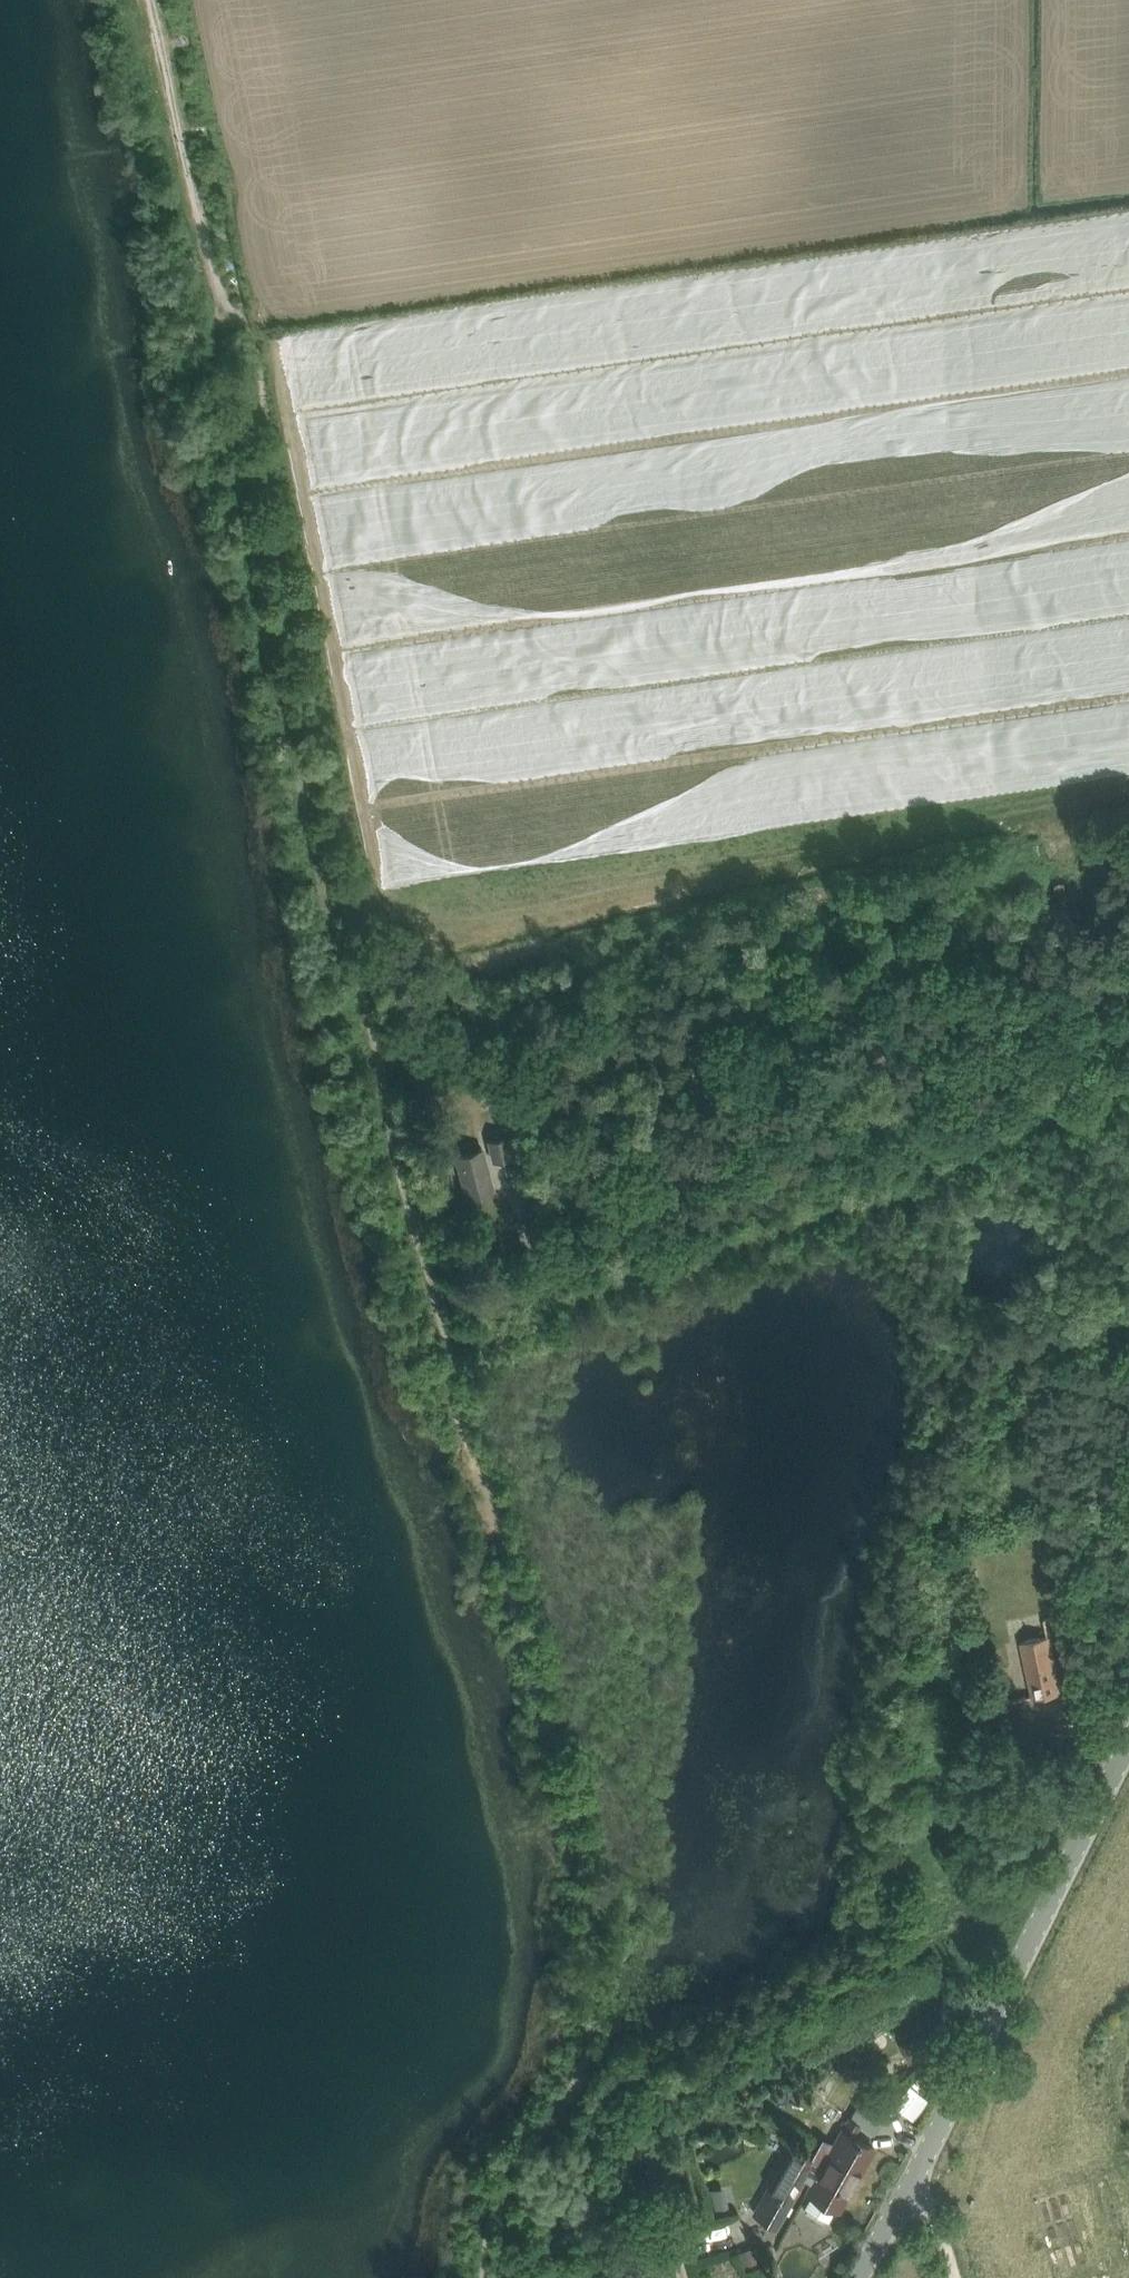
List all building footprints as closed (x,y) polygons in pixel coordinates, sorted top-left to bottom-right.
[(490,1112),(501,1134),(522,1124),(510,1101),(490,1112)] [(512,1155),(507,1136),(489,1140),(494,1159),(512,1155)] [(484,1157),(459,1164),(467,1196),(493,1189),(484,1157)] [(1035,1697),(1061,1692),(1049,1635),(1023,1640),(1035,1697)] [(922,2036),(901,2044),(909,2065),(930,2056),(922,2036)] [(864,2093),(850,2118),(848,2117),(824,2160),(797,2145),(758,2213),(776,2223),(800,2181),(809,2185),(806,2190),(812,2194),(804,2206),(828,2220),(835,2207),(839,2210),(874,2148),(853,2136),(859,2125),(873,2132),(887,2106),(864,2093)] [(673,2166),(648,2176),(653,2188),(678,2179),(673,2166)] [(753,2248),(739,2252),(744,2270),(759,2266),(753,2248)]
